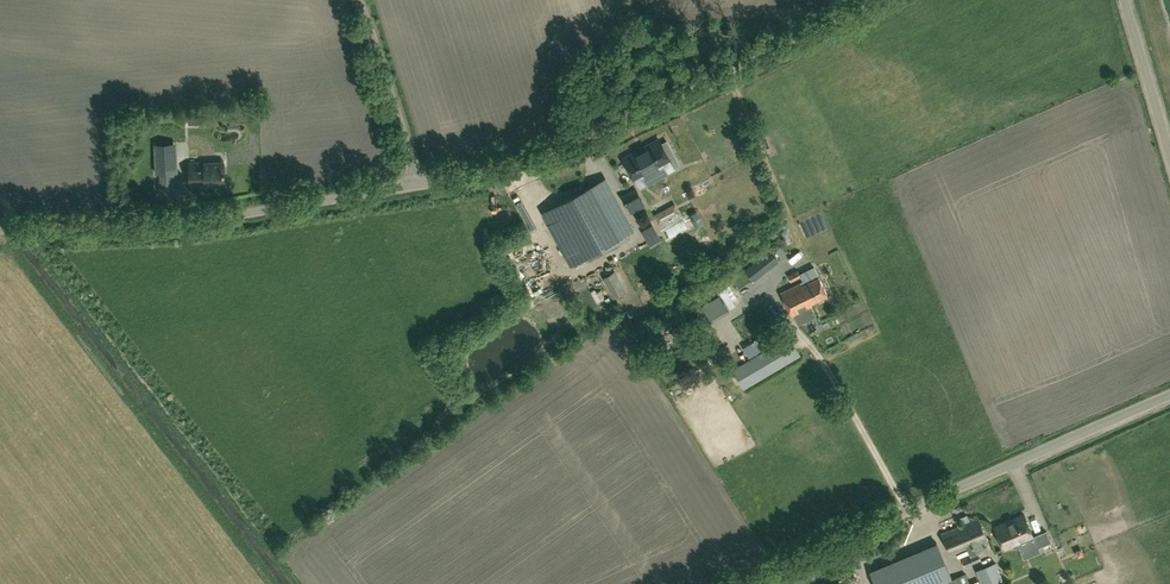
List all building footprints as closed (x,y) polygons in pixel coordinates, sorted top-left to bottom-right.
[(191,123),(201,123),(200,114),(191,114),(191,123)] [(662,144),(659,139),(625,157),(641,187),(675,169),(670,161),(671,161),(668,156),(673,153),(667,141),(662,144)] [(178,171),(177,150),(155,150),(156,172),(178,171)] [(190,186),(225,185),(224,160),(189,162),(190,186)] [(573,264),(633,232),(622,211),(608,219),(590,187),(559,204),(576,236),(562,243),(573,264)] [(623,196),(628,205),(641,199),(635,189),(623,196)] [(662,215),(681,205),(677,196),(657,206),(662,215)] [(664,216),(668,222),(686,211),(682,205),(664,216)] [(694,220),(699,218),(696,212),(691,215),(694,220)] [(509,254),(513,264),(528,259),(524,249),(509,254)] [(754,280),(778,261),(769,249),(745,269),(754,280)] [(791,281),(801,276),(797,269),(788,274),(791,281)] [(550,290),(539,296),(542,302),(568,287),(563,278),(556,282),(553,276),(545,281),(550,290)] [(828,294),(819,276),(809,281),(808,278),(800,282),(780,292),(792,315),(812,305),(811,302),(828,294)] [(740,300),(748,321),(774,310),(761,281),(752,285),(756,293),(740,300)] [(745,305),(734,285),(725,290),(736,310),(745,305)] [(753,333),(779,322),(775,311),(748,322),(753,333)] [(715,353),(724,346),(717,337),(708,344),(715,353)] [(744,388),(800,355),(790,337),(733,369),(744,388)] [(1018,542),(1034,535),(1024,512),(995,525),(1004,548),(1018,542)] [(962,523),(969,520),(967,514),(960,517),(962,523)] [(977,550),(984,547),(982,541),(988,538),(979,516),(969,520),(962,523),(941,533),(951,555),(968,547),(971,555),(963,558),(966,565),(981,558),(977,550)] [(1047,529),(1034,535),(1018,542),(1024,556),(1041,549),(1038,543),(1051,538),(1047,529)] [(874,570),(881,583),(970,583),(966,573),(955,577),(955,576),(951,577),(938,541),(874,570)] [(1081,548),(1075,551),(1077,557),(1084,555),(1081,548)] [(976,571),(982,583),(1000,583),(1004,583),(996,563),(976,571)]
